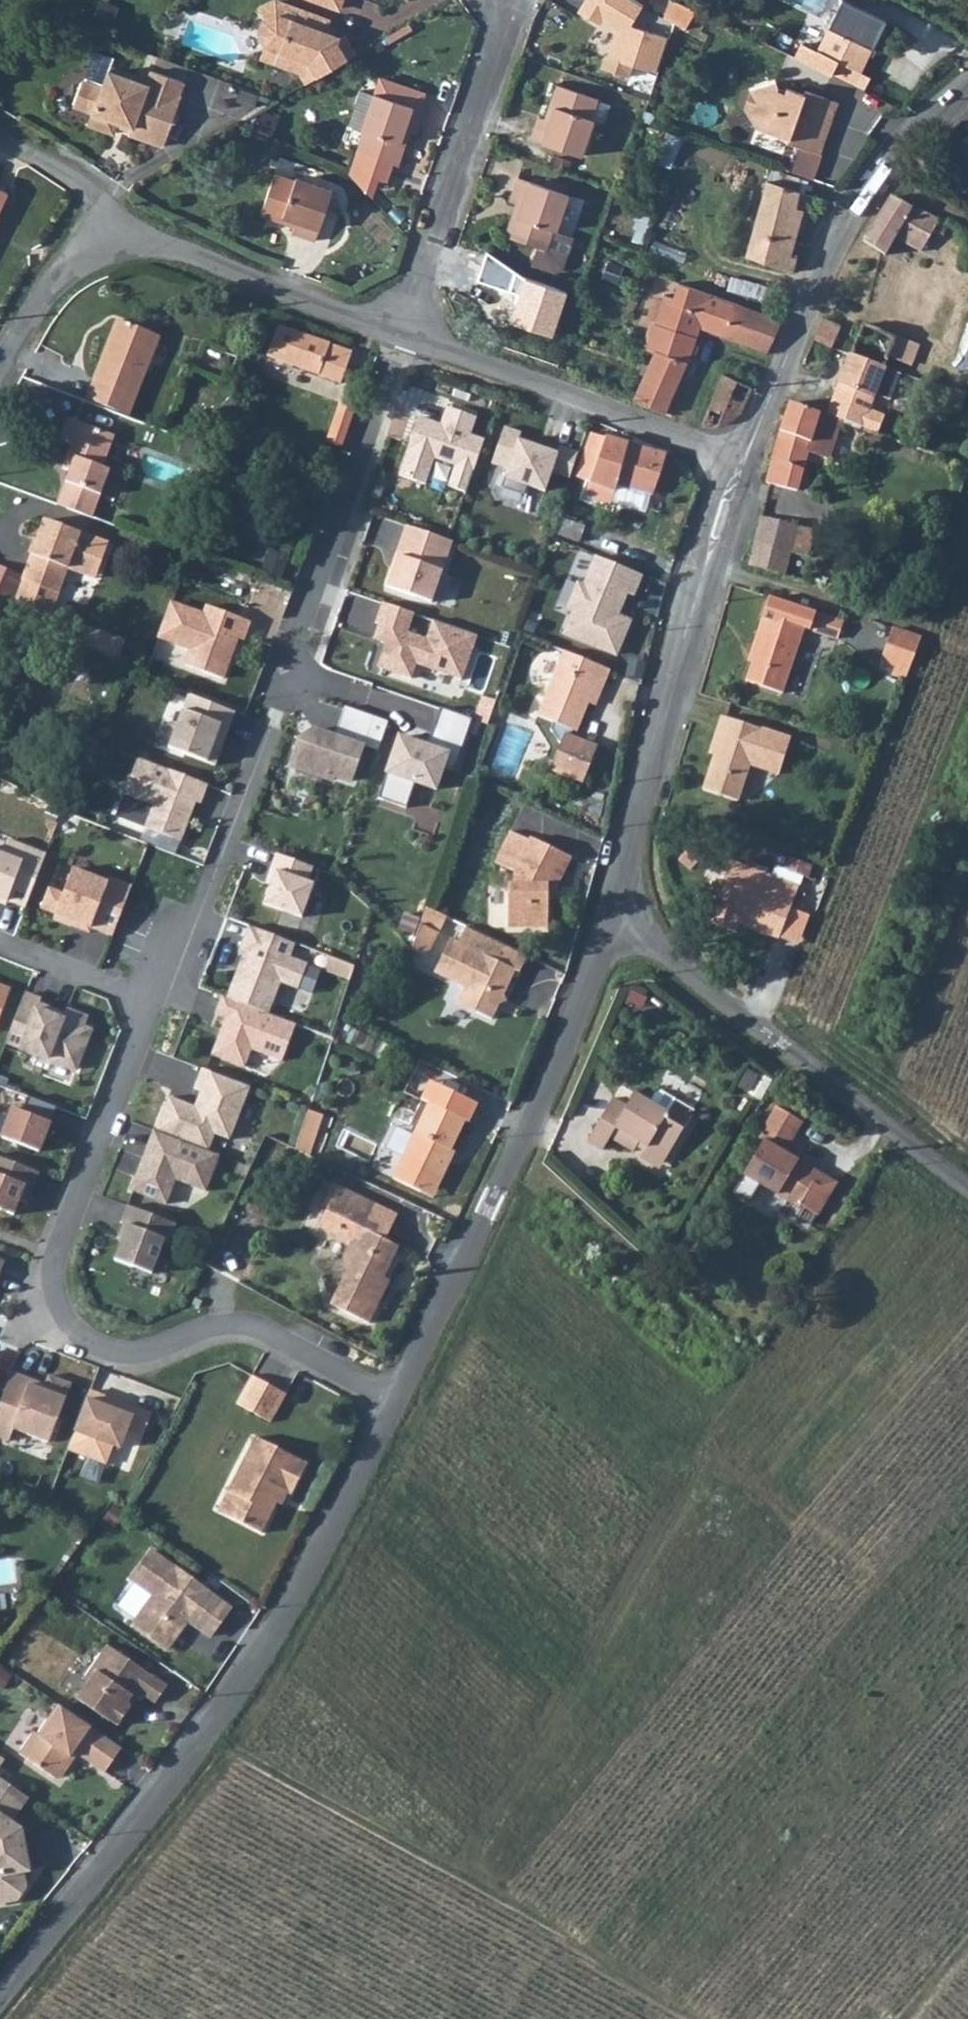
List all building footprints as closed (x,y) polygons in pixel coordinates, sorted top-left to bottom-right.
[(574,12),(597,27),(600,22),(614,30),(604,58),(655,72),(667,37),(626,27),(640,4),(633,0),(582,0),(574,12)] [(673,0),(667,0),(663,12),(672,19),(684,25),(691,9),(673,0)] [(827,17),(835,0),(793,0),(827,17)] [(800,47),(792,60),(829,78),(835,64),(856,74),(882,22),(836,1),(811,52),(800,47)] [(296,67),(304,82),(349,53),(342,38),(322,30),(325,18),(295,8),(291,18),(277,14),(264,21),(259,34),(261,42),(273,47),(272,57),(296,67)] [(835,64),(829,78),(849,88),(856,74),(835,64)] [(86,77),(78,102),(97,109),(93,121),(116,129),(120,118),(133,123),(131,128),(166,141),(187,78),(154,68),(149,80),(112,67),(106,84),(86,77)] [(538,111),(529,135),(581,154),(593,120),(589,118),(598,94),(557,79),(550,99),(556,101),(550,116),(538,111)] [(374,95),(416,110),(422,95),(379,80),(374,95)] [(746,92),(740,107),(753,125),(785,137),(784,141),(800,146),(821,153),(836,113),(822,108),(824,101),(804,94),(801,102),(783,95),(782,100),(771,96),(770,87),(746,92)] [(360,131),(372,96),(359,91),(346,126),(360,131)] [(362,133),(355,154),(396,168),(403,147),(399,145),(402,135),(413,139),(422,112),(416,110),(374,95),(372,94),(372,96),(360,131),(359,132),(362,133)] [(791,171),(812,178),(821,153),(800,146),(791,171)] [(950,175),(967,194),(967,159),(950,175)] [(270,174),(256,214),(276,221),(278,217),(289,220),(285,232),(311,242),(329,192),(292,177),(291,182),(270,174)] [(568,233),(554,228),(566,193),(516,174),(507,199),(519,203),(516,215),(509,212),(502,234),(532,244),(527,257),(551,265),(558,261),(568,233)] [(763,180),(742,259),(787,270),(791,256),(779,253),(793,206),(803,209),(807,194),(763,180)] [(893,194),(863,237),(883,252),(895,236),(922,250),(925,246),(934,252),(944,236),(951,240),(955,233),(956,231),(948,225),(951,221),(943,216),(939,220),(893,194)] [(520,292),(510,324),(551,336),(565,291),(524,278),(490,253),(481,279),(520,292)] [(660,297),(652,322),(691,336),(696,325),(706,295),(674,285),(668,298),(660,297)] [(706,295),(696,325),(722,333),(734,304),(706,295)] [(734,304),(722,333),(763,349),(774,317),(734,304)] [(156,334),(114,316),(89,376),(94,378),(86,397),(123,412),(156,334)] [(652,322),(643,348),(651,351),(683,363),(691,336),(652,322)] [(823,323),(813,343),(823,348),(830,351),(839,329),(823,323)] [(266,356),(318,373),(318,376),(342,383),(352,352),(277,326),(266,356)] [(864,327),(850,359),(876,368),(884,368),(888,358),(907,365),(913,346),(864,327)] [(645,364),(632,399),(660,412),(683,363),(651,351),(645,364)] [(850,359),(839,385),(889,403),(899,373),(884,368),(876,368),(850,359)] [(721,372),(697,423),(723,420),(738,407),(749,384),(721,372)] [(889,403),(839,385),(826,418),(841,424),(861,431),(893,443),(900,426),(884,418),(889,403)] [(328,439),(344,444),(358,405),(341,399),(328,439)] [(780,427),(765,482),(796,493),(805,455),(829,462),(841,424),(826,418),(789,404),(780,427)] [(467,492),(485,439),(471,434),(477,416),(448,406),(441,424),(420,417),(400,474),(426,483),(435,458),(456,465),(449,486),(467,492)] [(64,441),(72,419),(68,418),(61,440),(64,441)] [(59,505),(93,518),(96,510),(85,504),(108,456),(115,436),(72,419),(64,441),(72,445),(62,472),(70,475),(59,505)] [(508,469),(502,488),(524,495),(527,486),(545,493),(552,473),(569,479),(570,478),(578,453),(560,447),(557,454),(519,441),(521,433),(505,428),(492,464),(508,469)] [(601,497),(604,488),(615,491),(617,484),(651,493),(661,468),(664,454),(589,432),(582,456),(597,462),(587,493),(594,495),(593,499),(599,501),(601,497)] [(837,458),(851,460),(854,438),(840,436),(837,458)] [(85,504),(96,510),(110,471),(104,469),(108,456),(85,504)] [(601,497),(612,500),(615,491),(604,488),(601,497)] [(762,518),(757,542),(789,553),(795,529),(762,518)] [(22,611),(49,624),(68,569),(96,580),(109,544),(46,521),(14,608),(20,610),(22,611)] [(401,524),(379,584),(428,600),(448,541),(401,524)] [(757,542),(752,564),(784,575),(789,553),(757,542)] [(634,598),(642,578),(614,566),(597,560),(585,589),(579,587),(569,612),(575,614),(566,637),(617,657),(631,624),(614,617),(623,594),(634,598)] [(247,606),(253,591),(203,571),(197,586),(247,606)] [(221,677),(240,619),(201,603),(200,609),(166,598),(154,637),(186,648),(181,662),(221,677)] [(803,626),(808,628),(813,614),(770,598),(750,653),(752,654),(743,680),(780,693),(803,626)] [(413,614),(381,602),(375,623),(385,626),(380,642),(384,643),(376,667),(410,679),(415,664),(460,680),(476,636),(432,620),(425,639),(407,633),(413,614)] [(813,614),(808,628),(838,638),(842,623),(813,614)] [(76,622),(71,640),(122,656),(128,638),(76,622)] [(917,642),(890,632),(880,663),(885,676),(896,680),(904,683),(917,642)] [(564,655),(538,719),(554,726),(551,732),(559,748),(548,775),(581,789),(597,752),(571,741),(573,735),(576,736),(588,706),(597,686),(603,688),(609,674),(579,661),(564,655)] [(896,680),(893,688),(902,691),(904,683),(896,680)] [(588,706),(594,709),(603,688),(597,686),(588,706)] [(232,727),(238,710),(228,706),(204,696),(192,691),(171,746),(218,763),(228,738),(219,735),(224,724),(232,727)] [(491,711),(495,701),(481,696),(478,706),(491,711)] [(473,720),(487,725),(491,711),(478,706),(473,720)] [(387,722),(344,707),(334,736),(315,729),(298,739),(289,765),(320,776),(324,780),(330,779),(334,775),(351,781),(366,737),(380,742),(387,722)] [(398,736),(376,798),(405,808),(414,783),(435,790),(443,767),(451,770),(456,763),(471,720),(439,709),(429,737),(416,743),(398,736)] [(753,764),(768,770),(778,735),(724,715),(713,743),(720,747),(705,788),(739,801),(753,764)] [(778,735),(768,770),(780,774),(792,741),(778,735)] [(201,807),(208,788),(196,783),(172,775),(138,761),(124,798),(153,809),(144,830),(181,844),(189,824),(185,815),(190,803),(201,807)] [(544,888),(555,888),(567,862),(525,840),(523,843),(506,835),(491,865),(509,874),(508,884),(503,884),(503,929),(544,930),(544,908),(544,888)] [(25,910),(35,884),(46,857),(9,842),(3,856),(0,855),(0,901),(25,910)] [(313,869),(278,854),(271,870),(276,872),(263,903),(300,918),(313,886),(307,884),(313,869)] [(790,859),(788,871),(812,876),(814,863),(790,859)] [(62,863),(54,884),(66,889),(74,868),(62,863)] [(41,911),(112,939),(132,889),(109,880),(107,885),(73,871),(63,897),(49,891),(41,911)] [(739,871),(717,932),(743,942),(749,932),(757,935),(755,938),(786,950),(800,912),(776,904),(781,887),(739,871)] [(544,888),(544,908),(555,888),(544,888)] [(419,926),(418,927),(433,934),(435,935),(442,919),(423,911),(419,926)] [(418,927),(410,951),(423,957),(433,934),(418,927)] [(247,929),(236,956),(245,960),(239,974),(235,972),(224,1001),(265,1017),(277,985),(295,992),(305,967),(287,960),(292,946),(247,929)] [(484,939),(467,931),(459,947),(447,942),(431,975),(462,991),(455,1007),(487,1023),(495,1005),(500,1003),(502,1001),(500,995),(511,972),(515,975),(523,958),(484,939)] [(11,990),(0,986),(0,1018),(11,990)] [(25,996),(6,1045),(76,1072),(91,1033),(83,1029),(86,1020),(66,1012),(62,1022),(51,1017),(53,1012),(39,1007),(40,1002),(25,996)] [(224,1001),(219,999),(213,1017),(223,1020),(209,1058),(242,1070),(248,1053),(279,1065),(294,1028),(265,1017),(224,1001)] [(168,1100),(154,1134),(207,1154),(213,1137),(228,1143),(248,1090),(200,1072),(193,1092),(206,1097),(200,1112),(168,1100)] [(424,1078),(413,1100),(426,1106),(462,1123),(473,1102),(424,1078)] [(655,1091),(650,1100),(668,1111),(668,1110),(675,1098),(660,1090),(655,1091)] [(611,1096),(587,1139),(602,1147),(609,1135),(633,1149),(640,1138),(649,1143),(647,1147),(664,1157),(683,1124),(666,1114),(668,1111),(650,1100),(635,1092),(627,1105),(611,1096)] [(683,1124),(692,1108),(675,1098),(668,1110),(668,1111),(666,1114),(683,1124)] [(38,1154),(55,1110),(27,1099),(21,1113),(12,1110),(1,1139),(38,1154)] [(775,1103),(765,1119),(791,1133),(799,1119),(775,1103)] [(393,1180),(432,1196),(451,1154),(448,1153),(462,1123),(426,1106),(393,1180)] [(306,1115),(301,1134),(315,1138),(321,1120),(306,1115)] [(791,1133),(765,1119),(756,1135),(761,1139),(744,1170),(798,1202),(801,1199),(816,1210),(829,1188),(813,1177),(817,1170),(781,1150),(791,1133)] [(154,1134),(152,1133),(129,1193),(165,1207),(174,1183),(204,1194),(218,1158),(207,1154),(154,1134)] [(294,1154),(308,1160),(315,1138),(301,1134),(294,1154)] [(38,1174),(0,1160),(0,1212),(13,1217),(18,1202),(26,1205),(38,1174)] [(344,1268),(361,1233),(359,1232),(370,1207),(337,1192),(318,1233),(335,1240),(337,1237),(351,1244),(343,1263),(344,1268)] [(126,1207),(119,1225),(126,1227),(113,1262),(151,1276),(164,1242),(168,1244),(175,1226),(126,1207)] [(361,1233),(384,1244),(395,1219),(373,1209),(361,1233)] [(344,1268),(345,1276),(329,1309),(366,1326),(381,1295),(376,1293),(381,1282),(396,1250),(384,1244),(361,1233),(344,1268)] [(376,1293),(381,1295),(386,1284),(381,1282),(376,1293)] [(67,1383),(45,1373),(40,1383),(8,1371),(0,1395),(0,1438),(6,1440),(9,1430),(46,1442),(67,1383)] [(235,1401),(270,1421),(285,1394),(250,1375),(235,1401)] [(139,1435),(147,1413),(85,1389),(64,1448),(105,1462),(109,1446),(115,1446),(123,1429),(139,1435)] [(226,1490),(237,1496),(227,1515),(259,1532),(275,1501),(271,1498),(277,1486),(286,1491),(304,1462),(255,1436),(226,1490)] [(275,1501),(279,1503),(286,1491),(277,1486),(271,1498),(275,1501)] [(215,1509),(227,1515),(237,1496),(226,1490),(215,1509)] [(209,1639),(232,1609),(155,1554),(135,1581),(157,1597),(136,1625),(169,1650),(189,1623),(209,1639)] [(155,1706),(167,1688),(107,1646),(85,1678),(86,1687),(76,1701),(109,1724),(110,1723),(116,1728),(129,1710),(128,1703),(135,1692),(139,1695),(155,1706)] [(128,1703),(129,1710),(139,1695),(135,1692),(128,1703)] [(121,1751),(58,1707),(47,1722),(50,1724),(40,1738),(34,1733),(18,1755),(54,1780),(60,1779),(77,1756),(104,1775),(121,1751)] [(25,1898),(18,1864),(21,1863),(24,1859),(19,1831),(8,1823),(4,1821),(22,1795),(0,1780),(0,1903),(25,1898)] [(22,1795),(4,1821),(8,1823),(26,1798),(22,1795)]
